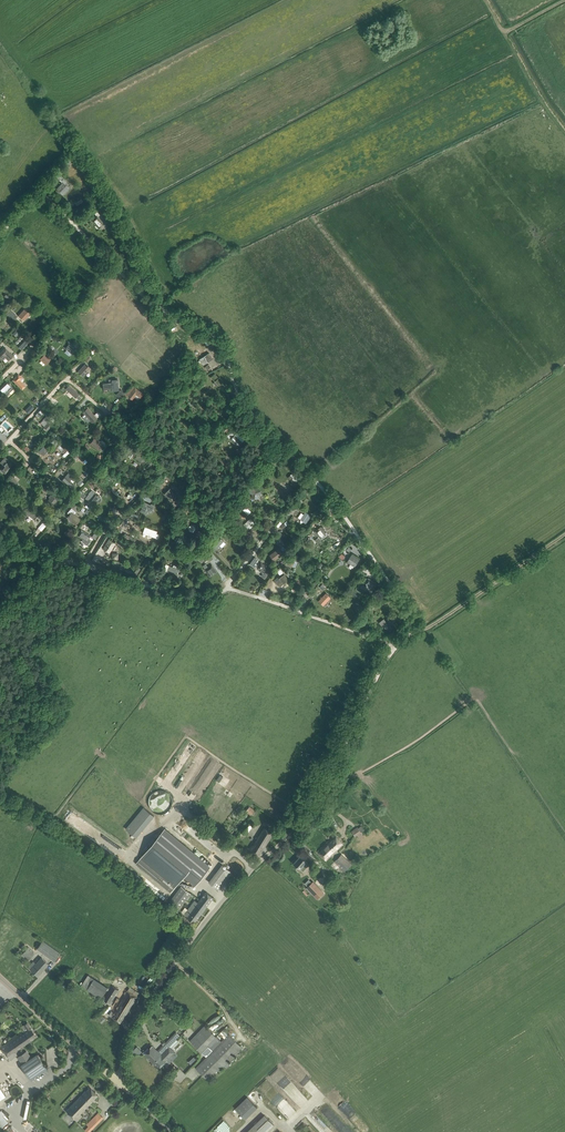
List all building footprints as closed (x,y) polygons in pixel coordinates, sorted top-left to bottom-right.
[(57,189),(63,194),(68,188),(64,184),(66,182),(63,180),(61,182),(62,183),(57,189)] [(92,220),(96,225),(96,226),(96,227),(98,228),(99,228),(100,228),(104,224),(98,216),(100,214),(97,211),(94,213),(97,216),(92,220)] [(19,316),(24,321),(32,312),(29,310),(27,308),(19,316)] [(7,314),(14,320),(18,316),(11,310),(7,314)] [(24,337),(17,345),(22,350),(29,342),(24,337)] [(63,347),(72,354),(77,348),(76,348),(76,347),(76,346),(75,346),(75,345),(74,345),(73,345),(68,341),(63,347)] [(2,360),(5,357),(9,360),(13,356),(5,347),(0,352),(0,357),(2,360)] [(200,359),(204,365),(213,358),(209,353),(200,359)] [(40,359),(46,365),(51,359),(45,354),(40,359)] [(78,371),(83,376),(91,368),(85,363),(78,371)] [(214,372),(211,375),(214,379),(215,379),(219,383),(218,383),(221,387),(224,384),(221,381),(222,379),(219,375),(218,376),(214,372)] [(12,380),(22,390),(26,386),(20,380),(22,377),(18,374),(12,380)] [(112,379),(109,380),(109,382),(102,383),(103,389),(112,388),(112,391),(118,390),(117,379),(112,380),(112,379)] [(0,387),(0,389),(4,393),(11,386),(6,381),(0,387)] [(65,388),(75,398),(79,394),(69,384),(65,388)] [(136,387),(129,396),(132,399),(136,394),(141,397),(143,394),(136,387)] [(122,398),(126,393),(120,388),(116,394),(122,398)] [(24,409),(28,414),(35,408),(31,403),(24,409)] [(83,412),(92,423),(97,418),(88,407),(83,412)] [(43,419),(40,423),(44,426),(43,427),(47,430),(54,423),(46,415),(43,419)] [(232,431),(227,436),(230,439),(237,447),(243,442),(235,434),(232,431)] [(100,448),(102,450),(106,446),(102,445),(100,443),(101,442),(97,439),(96,440),(94,438),(90,443),(98,450),(100,448)] [(59,445),(57,447),(61,451),(62,451),(64,453),(66,451),(71,447),(64,440),(59,444),(59,445)] [(146,454),(144,456),(140,453),(136,458),(140,461),(142,459),(146,462),(148,459),(150,457),(146,454)] [(151,466),(157,459),(153,456),(148,463),(151,466)] [(5,474),(13,465),(8,460),(0,468),(0,469),(5,474)] [(19,480),(23,475),(17,469),(14,472),(16,474),(14,476),(19,480)] [(71,489),(75,485),(70,480),(73,477),(68,473),(61,480),(71,489)] [(298,479),(293,473),(288,478),(291,481),(289,483),(294,488),(301,480),(299,478),(298,479)] [(82,488),(85,484),(80,479),(77,483),(82,488)] [(252,494),(252,498),(258,499),(260,500),(264,494),(262,493),(260,487),(256,489),(253,487),(252,487),(250,486),(247,490),(249,492),(252,494)] [(164,493),(170,499),(176,493),(170,487),(164,493)] [(100,498),(101,497),(95,492),(89,501),(95,505),(97,502),(98,502),(99,502),(100,502),(100,501),(101,501),(101,500),(101,499),(101,498),(100,498)] [(46,503),(49,505),(52,507),(59,498),(56,496),(53,494),(46,503)] [(134,509),(143,503),(139,498),(131,505),(134,509)] [(70,504),(75,509),(79,503),(74,499),(70,504)] [(144,502),(141,511),(144,513),(153,509),(154,506),(151,504),(151,505),(144,502)] [(30,516),(33,519),(36,515),(27,507),(21,514),(24,517),(26,516),(30,516)] [(70,515),(67,517),(76,524),(80,519),(74,514),(76,512),(71,508),(67,513),(70,515)] [(301,519),(306,523),(311,516),(305,512),(301,519)] [(242,529),(247,524),(247,523),(240,517),(236,523),(242,529)] [(38,528),(42,531),(49,522),(45,519),(38,528)] [(321,539),(327,535),(324,532),(325,530),(325,529),(324,528),(323,527),(322,527),(321,527),(315,531),(321,539)] [(83,539),(82,541),(88,545),(91,540),(88,539),(90,536),(81,530),(78,535),(83,539)] [(212,544),(216,549),(224,541),(219,536),(212,544)] [(103,549),(110,553),(116,543),(109,539),(103,549)] [(270,554),(274,561),(284,554),(283,553),(286,551),(283,546),(280,549),(279,548),(270,554)] [(288,564),(292,566),(295,560),(300,563),(302,558),(293,554),(288,564)] [(347,562),(355,566),(359,559),(352,555),(347,562)] [(257,567),(260,569),(260,570),(261,572),(262,571),(267,574),(270,569),(267,567),(267,566),(265,564),(265,565),(261,563),(257,567)] [(167,571),(174,575),(176,571),(178,572),(179,570),(177,569),(178,566),(174,564),(173,567),(170,566),(166,564),(164,570),(167,571)] [(206,564),(203,566),(210,577),(217,572),(212,565),(208,567),(206,564)] [(288,580),(284,575),(280,578),(279,576),(274,580),(279,585),(283,582),(284,583),(288,580)] [(364,586),(372,591),(376,583),(369,579),(364,586)] [(319,601),(323,606),(331,597),(326,593),(319,601)] [(394,626),(393,624),(395,623),(392,618),(383,624),(387,629),(389,627),(390,629),(394,626)] [(149,801),(149,802),(149,803),(149,804),(149,805),(149,806),(150,807),(150,808),(151,809),(151,810),(152,810),(153,811),(154,812),(155,812),(155,813),(156,813),(157,813),(158,814),(159,814),(160,814),(161,814),(162,814),(163,814),(164,813),(165,813),(166,812),(167,812),(168,811),(169,811),(169,810),(170,809),(171,808),(171,807),(172,806),(172,805),(172,804),(172,803),(172,802),(172,801),(172,800),(172,799),(172,798),(171,797),(171,796),(170,795),(169,794),(168,793),(167,793),(166,792),(166,791),(165,791),(164,791),(163,791),(162,790),(161,790),(160,790),(158,791),(157,791),(156,791),(155,792),(154,792),(153,793),(152,794),(152,795),(151,795),(150,796),(150,797),(149,798),(149,799),(149,800),(149,801)] [(246,811),(251,815),(255,810),(250,806),(246,811)] [(136,837),(154,816),(143,807),(125,828),(136,837)] [(75,814),(70,821),(85,832),(90,825),(75,814)] [(240,829),(247,834),(253,825),(247,820),(240,829)] [(264,827),(253,846),(252,845),(249,849),(259,856),(273,833),(264,827)] [(363,834),(358,827),(352,831),(355,836),(357,834),(359,838),(362,836),(361,835),(363,834)] [(210,867),(165,829),(136,863),(155,879),(171,892),(179,882),(184,876),(195,885),(210,867)] [(318,851),(326,861),(343,844),(335,835),(318,851)] [(335,867),(335,868),(339,872),(340,871),(343,873),(352,864),(342,854),(335,861),(332,864),(335,867)] [(294,863),(303,871),(309,864),(306,861),(301,856),(294,863)] [(209,882),(219,890),(233,873),(222,864),(209,882)] [(306,888),(317,899),(324,892),(314,882),(313,881),(306,888)] [(191,893),(181,886),(169,902),(178,909),(191,893)] [(206,892),(198,903),(195,900),(188,910),(185,907),(182,912),(185,914),(187,916),(187,917),(195,922),(214,897),(206,892)] [(37,948),(54,961),(60,953),(43,940),(37,948)] [(21,955),(28,961),(35,953),(28,947),(21,955)] [(28,967),(37,976),(41,972),(48,963),(41,957),(36,963),(33,961),(28,967)] [(60,981),(67,988),(75,980),(67,973),(60,981)] [(109,1004),(119,990),(112,985),(103,999),(109,1004)] [(128,993),(115,1014),(111,1011),(109,1015),(121,1023),(137,996),(128,991),(127,992),(128,993)] [(101,1014),(97,1018),(102,1023),(106,1019),(101,1014)] [(180,1020),(181,1021),(187,1027),(190,1024),(186,1020),(183,1018),(180,1020)] [(25,1031),(25,1030),(1,1047),(10,1059),(17,1055),(14,1051),(32,1039),(36,1036),(27,1022),(23,1025),(27,1029),(25,1031)] [(207,1057),(196,1068),(209,1081),(243,1047),(229,1034),(222,1041),(205,1024),(190,1040),(207,1057)] [(144,1054),(153,1063),(161,1055),(152,1046),(144,1054)] [(161,1055),(153,1063),(158,1068),(162,1064),(167,1060),(166,1060),(174,1052),(169,1047),(161,1055)] [(21,1066),(30,1080),(47,1068),(37,1055),(33,1058),(21,1066)] [(298,1078),(301,1075),(291,1065),(287,1068),(298,1078)] [(179,1082),(187,1077),(181,1068),(173,1073),(179,1082)] [(77,1121),(82,1116),(80,1114),(98,1095),(90,1087),(86,1091),(67,1111),(68,1113),(74,1118),(77,1121)] [(247,1096),(235,1108),(245,1119),(257,1107),(247,1096)] [(5,1118),(7,1116),(0,1109),(0,1129),(8,1121),(5,1118)] [(88,1123),(87,1124),(93,1130),(94,1129),(104,1117),(98,1112),(88,1123)] [(246,1131),(267,1131),(274,1125),(264,1114),(246,1131)]
